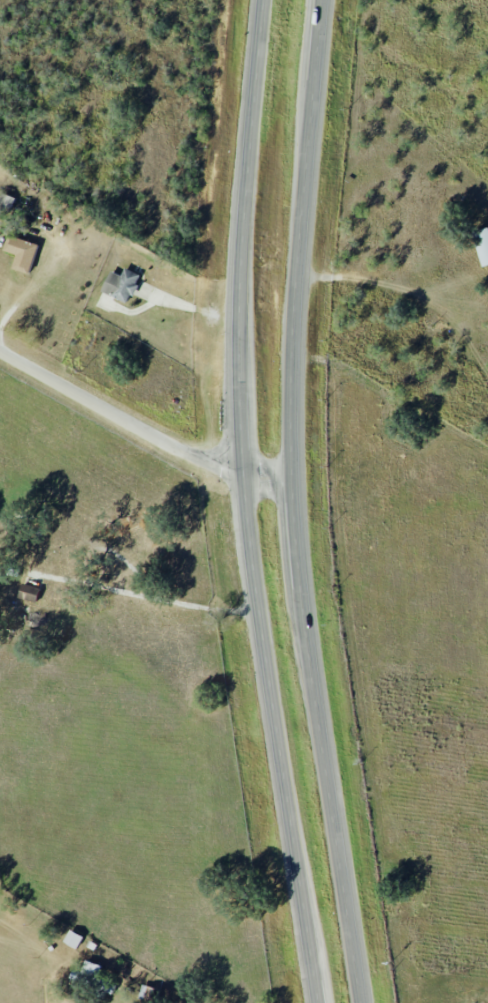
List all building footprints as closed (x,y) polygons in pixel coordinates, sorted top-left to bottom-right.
[(3,193),(0,199),(0,209),(10,213),(17,199),(3,193)] [(487,264),(487,227),(472,232),(483,266),(487,264)] [(38,244),(11,237),(7,252),(16,255),(12,269),(30,274),(38,244)] [(110,271),(101,292),(129,303),(141,275),(124,268),(121,275),(110,271)] [(40,587),(22,584),(19,599),(37,602),(40,587)] [(64,942),(77,949),(83,937),(70,930),(64,942)] [(103,967),(87,961),(80,980),(96,986),(103,967)]
